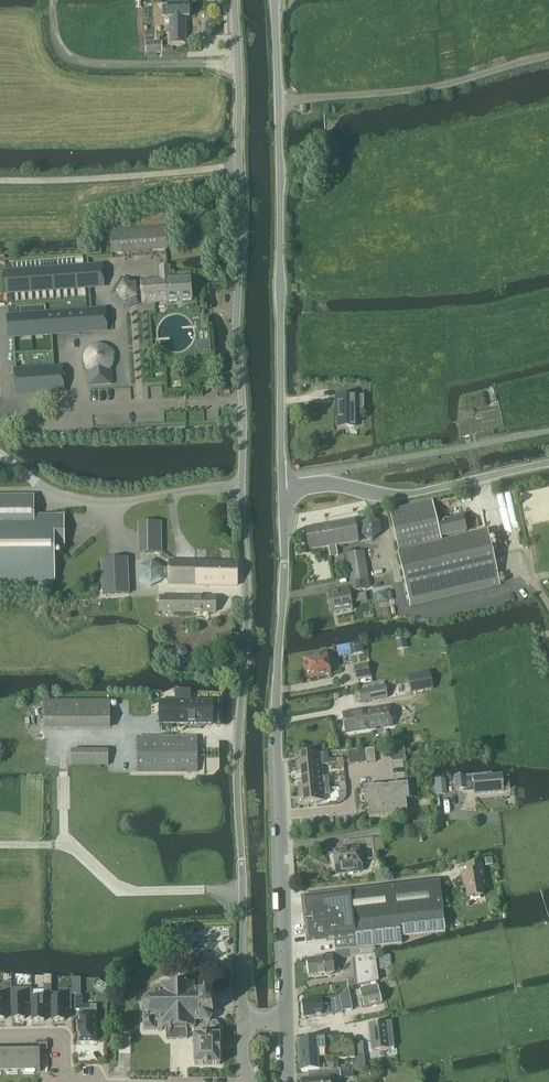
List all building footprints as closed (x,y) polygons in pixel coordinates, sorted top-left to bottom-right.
[(185,18),(189,18),(189,6),(167,6),(167,7),(163,7),(162,8),(162,16),(164,18),(168,18),(169,18),(170,45),(185,44),(185,18)] [(162,52),(161,42),(145,43),(146,53),(162,52)] [(166,250),(165,228),(110,231),(111,254),(166,250)] [(6,293),(102,286),(101,266),(5,273),(6,293)] [(162,280),(158,281),(159,303),(191,301),(190,279),(171,280),(170,272),(170,267),(167,268),(161,268),(162,280)] [(122,279),(115,290),(118,292),(116,295),(125,305),(137,300),(136,298),(141,298),(141,295),(141,288),(136,289),(136,287),(133,286),(134,282),(122,279)] [(158,281),(140,282),(141,288),(141,295),(142,304),(159,303),(158,281)] [(101,311),(8,317),(9,337),(102,330),(105,330),(104,310),(101,311)] [(83,357),(82,359),(83,362),(83,365),(84,367),(86,369),(87,371),(89,373),(90,385),(110,384),(109,372),(111,370),(113,367),(114,365),(114,362),(114,360),(114,357),(113,354),(112,352),(110,350),(109,348),(106,346),(104,345),(101,344),(98,344),(96,344),(93,345),(91,346),(88,348),(86,350),(85,352),(84,354),(83,357)] [(62,391),(61,369),(15,372),(17,394),(62,391)] [(354,396),(336,397),(336,404),(338,404),(338,428),(355,428),(355,410),(357,410),(363,410),(363,397),(356,397),(354,397),(354,396)] [(34,583),(55,583),(54,550),(64,550),(64,516),(35,516),(35,497),(0,497),(0,583),(34,583)] [(498,579),(487,533),(442,544),(432,502),(389,512),(399,554),(397,554),(410,605),(499,584),(498,579)] [(442,538),(466,532),(462,518),(447,521),(446,519),(438,521),(442,538)] [(381,534),(379,523),(368,519),(360,526),(362,537),(372,541),(381,534)] [(336,547),(358,543),(354,520),(305,529),(309,551),(328,548),(330,556),(337,555),(336,547)] [(161,523),(138,523),(139,554),(161,553),(161,523)] [(350,583),(365,580),(368,580),(363,552),(345,555),(350,583)] [(102,596),(129,595),(127,559),(101,560),(102,596)] [(162,582),(163,568),(151,561),(139,568),(139,581),(150,589),(162,582)] [(163,569),(162,581),(168,581),(168,585),(215,586),(236,587),(237,563),(209,562),(201,562),(169,561),(169,562),(168,569),(163,569)] [(352,592),(366,589),(365,580),(350,583),(352,592)] [(333,614),(352,611),(348,589),(329,592),(333,614)] [(386,593),(376,594),(378,604),(387,602),(386,593)] [(215,613),(215,597),(159,596),(159,612),(215,613)] [(397,649),(405,648),(404,639),(396,640),(397,649)] [(361,644),(350,646),(351,655),(362,653),(361,644)] [(330,675),(328,665),(332,664),(330,655),(326,656),(303,660),(305,671),(303,673),(304,677),(306,678),(306,679),(330,675)] [(357,680),(369,678),(367,665),(354,668),(357,680)] [(433,690),(429,672),(408,676),(408,681),(411,694),(421,692),(433,690)] [(359,692),(358,692),(360,704),(387,698),(387,697),(385,688),(385,686),(359,692)] [(212,702),(190,702),(190,691),(175,691),(175,701),(159,701),(159,725),(212,725),(212,702)] [(43,728),(110,728),(110,701),(43,701),(43,728)] [(389,707),(342,714),(345,734),(375,729),(375,727),(383,726),(383,728),(392,727),(389,707)] [(137,772),(197,772),(197,738),(137,738),(137,772)] [(391,762),(405,761),(404,745),(389,747),(391,762)] [(366,763),(375,762),(374,749),(365,750),(366,763)] [(357,764),(366,763),(365,750),(356,751),(357,764)] [(108,751),(96,751),(96,766),(98,766),(108,766),(108,751)] [(349,765),(357,764),(356,751),(347,752),(349,765)] [(328,760),(328,759),(327,753),(320,753),(299,755),(300,762),(296,762),(296,768),(321,765),(336,764),(343,763),(343,759),(328,760)] [(301,779),(322,777),(321,765),(296,768),(297,773),(301,773),(301,779)] [(492,774),(454,777),(454,778),(455,783),(455,790),(466,789),(466,781),(473,780),(475,794),(503,791),(503,790),(509,789),(508,777),(502,777),(502,775),(492,776),(492,774)] [(328,783),(323,783),(322,777),(301,779),(302,785),(298,786),(299,791),(329,789),(328,783)] [(443,780),(441,780),(434,780),(436,796),(442,795),(445,795),(443,780)] [(406,800),(409,800),(407,784),(388,786),(388,787),(383,787),(383,786),(363,788),(365,804),(368,804),(369,819),(407,815),(406,800)] [(325,801),(324,796),(329,795),(329,789),(299,791),(299,797),(303,797),(304,803),(325,801)] [(359,851),(373,849),(372,839),(344,843),(345,852),(333,853),(336,875),(362,872),(359,851)] [(479,879),(483,878),(481,863),(466,865),(467,873),(463,873),(468,898),(482,896),(479,879)] [(354,923),(443,913),(439,882),(301,898),(305,928),(354,922),(354,923)] [(400,937),(445,933),(443,913),(354,923),(354,922),(305,928),(306,944),(356,938),(357,949),(374,946),(374,947),(401,944),(400,937)] [(373,947),(374,947),(374,946),(357,949),(349,950),(351,959),(354,959),(357,986),(378,981),(375,956),(373,947)] [(334,972),(339,972),(337,957),(308,961),(309,977),(326,975),(327,976),(331,975),(332,974),(334,973),(334,972)] [(80,995),(80,979),(72,979),(72,996),(80,995)] [(0,985),(0,1020),(5,1020),(4,1009),(12,1009),(11,989),(11,983),(3,983),(3,985),(0,985)] [(193,986),(186,986),(186,984),(185,984),(185,986),(171,986),(171,984),(169,984),(169,986),(163,986),(161,985),(160,986),(162,987),(162,988),(161,988),(161,992),(156,992),(155,991),(154,991),(155,993),(155,999),(148,999),(148,998),(147,999),(147,1000),(143,1004),(142,1004),(142,1005),(143,1005),(143,1011),(142,1011),(142,1013),(143,1012),(144,1030),(162,1030),(162,1031),(164,1030),(166,1030),(166,1040),(187,1040),(187,1032),(187,1029),(194,1029),(194,1031),(194,1037),(194,1066),(220,1066),(219,1029),(216,1024),(210,1024),(211,1024),(210,1023),(211,1020),(213,1019),(213,1018),(211,1018),(210,1015),(210,1014),(212,1014),(214,1015),(215,1014),(213,1013),(213,1002),(214,1000),(213,999),(213,997),(211,996),(209,992),(210,991),(208,990),(208,992),(200,992),(200,990),(199,990),(199,992),(194,992),(194,986),(195,985),(194,984),(193,986)] [(44,990),(31,991),(31,1000),(31,1004),(32,1022),(44,1022),(44,1006),(51,1006),(51,994),(51,986),(43,986),(44,990)] [(364,1008),(381,1004),(377,986),(360,989),(364,1008)] [(342,1012),(352,1010),(348,988),(339,997),(342,1012)] [(31,989),(11,989),(12,1009),(12,1020),(14,1020),(22,1020),(24,1020),(24,1004),(31,1004),(31,1000),(31,991),(31,989)] [(63,994),(51,994),(51,1006),(52,1022),(64,1021),(64,1010),(71,1010),(71,990),(63,990),(63,994)] [(339,997),(324,999),(326,1015),(342,1013),(342,1012),(339,997)] [(81,998),(75,998),(75,1011),(79,1011),(80,1015),(78,1015),(79,1043),(94,1043),(94,1014),(86,1015),(86,1007),(82,1007),(81,998)] [(305,1018),(326,1015),(324,999),(303,1002),(305,1018)] [(385,1023),(369,1025),(370,1034),(372,1034),(374,1051),(388,1049),(394,1048),(391,1022),(385,1023)] [(323,1040),(299,1042),(301,1072),(307,1072),(308,1072),(333,1070),(334,1070),(334,1068),(333,1061),(354,1059),(354,1058),(355,1058),(354,1056),(353,1041),(344,1042),(344,1041),(344,1038),(324,1040),(323,1040)] [(1,1071),(1,1073),(6,1073),(9,1073),(9,1071),(17,1071),(17,1073),(23,1073),(25,1073),(25,1071),(34,1071),(34,1072),(40,1072),(40,1051),(47,1051),(47,1043),(37,1044),(38,1050),(33,1050),(0,1051),(0,1071),(1,1071)] [(355,1058),(354,1058),(354,1059),(355,1069),(365,1068),(364,1055),(363,1055),(354,1056),(355,1058)] [(338,1081),(341,1080),(340,1070),(334,1070),(333,1070),(308,1072),(308,1080),(302,1081),(337,1081),(338,1081)]
